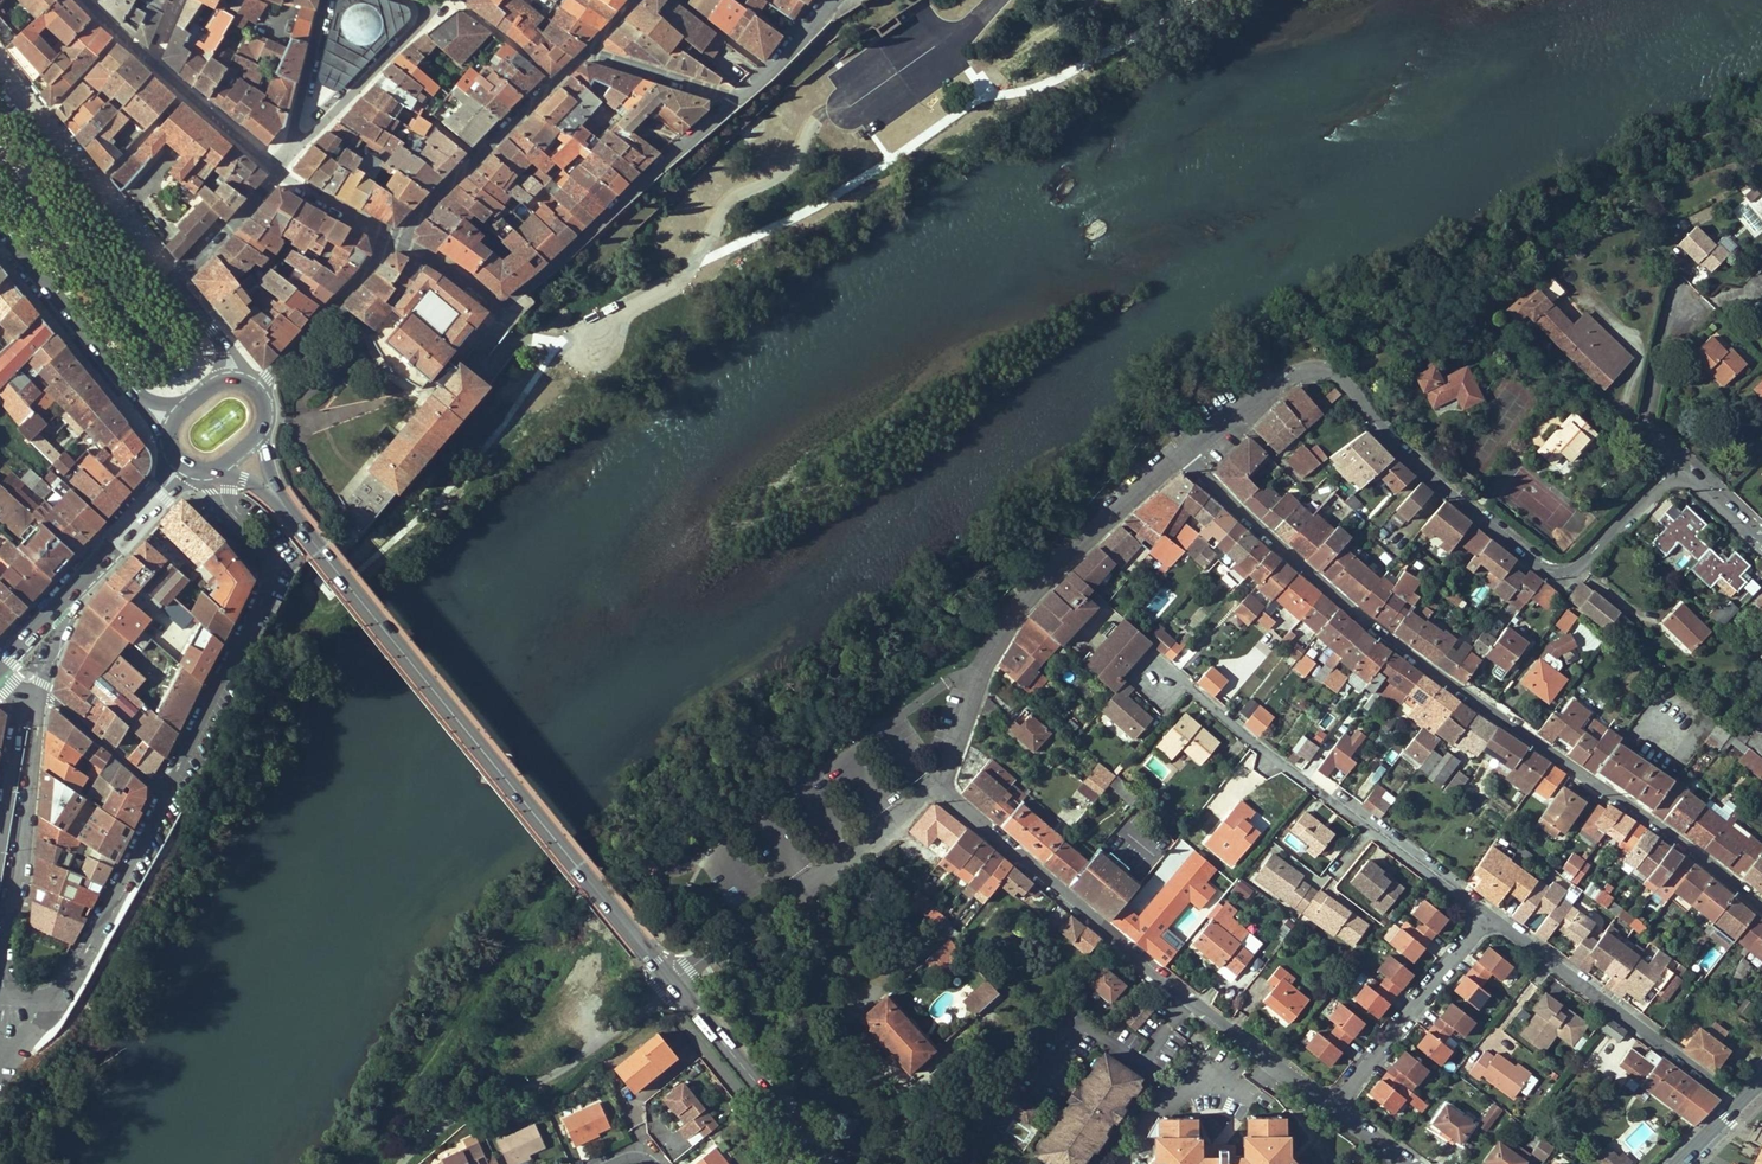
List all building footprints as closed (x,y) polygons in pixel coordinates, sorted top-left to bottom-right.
[(12,40),(42,71),(91,19),(77,6),(72,0),(56,0),(36,18),(20,32),(12,40)] [(36,18),(56,0),(19,0),(36,18)] [(122,22),(132,5),(135,0),(101,0),(101,3),(110,11),(122,22)] [(145,1),(163,12),(168,0),(143,0),(145,1)] [(204,29),(194,22),(206,4),(198,0),(189,0),(164,59),(180,72),(204,29)] [(215,8),(219,0),(198,0),(206,4),(215,8)] [(215,8),(223,13),(225,10),(230,0),(219,0),(215,8)] [(225,10),(236,16),(246,0),(230,0),(225,10)] [(242,28),(258,1),(256,0),(246,0),(236,16),(232,23),(242,28)] [(282,4),(294,7),(296,3),(316,9),(318,0),(283,0),(282,4)] [(405,5),(389,0),(337,0),(336,3),(319,69),(318,77),(319,79),(320,81),(322,84),(324,85),(335,90),(338,90),(339,90),(342,88),(345,86),(402,26),(409,20),(410,18),(410,16),(411,13),(410,10),(409,8),(405,5)] [(463,0),(497,25),(508,10),(495,0),(463,0)] [(508,10),(510,7),(515,0),(495,0),(508,10)] [(510,7),(520,15),(529,22),(527,24),(534,29),(545,16),(542,14),(549,3),(551,5),(555,0),(515,0),(510,7)] [(608,20),(576,0),(567,0),(562,8),(598,30),(604,23),(608,20)] [(617,10),(600,0),(576,0),(608,20),(613,14),(617,10)] [(617,10),(622,4),(625,0),(600,0),(617,10)] [(701,52),(715,33),(671,0),(645,0),(643,2),(625,20),(667,53),(672,56),(678,47),(675,44),(682,36),(701,52)] [(689,3),(697,9),(703,0),(691,0),(689,3)] [(709,18),(721,0),(703,0),(697,9),(709,18)] [(715,22),(730,0),(721,0),(709,18),(715,22)] [(734,0),(730,0),(715,22),(721,26),(737,2),(734,0)] [(743,6),(748,0),(734,0),(737,2),(721,26),(730,33),(746,9),(743,6)] [(783,35),(756,16),(762,6),(768,10),(771,5),(763,0),(748,0),(743,6),(746,9),(730,33),(752,50),(765,59),(783,35)] [(772,6),(793,20),(799,10),(803,2),(799,0),(786,0),(786,1),(785,0),(776,0),(772,6)] [(149,45),(163,12),(145,1),(141,10),(132,5),(122,22),(127,26),(149,45)] [(5,46),(12,40),(20,32),(18,29),(19,27),(13,20),(9,24),(1,14),(5,12),(0,6),(0,40),(5,46)] [(497,25),(507,32),(520,15),(510,7),(508,10),(497,25)] [(223,37),(232,23),(236,16),(225,10),(223,13),(215,8),(204,29),(180,72),(184,75),(194,84),(223,37)] [(560,11),(553,21),(584,44),(592,36),(598,30),(562,8),(560,11)] [(312,23),(315,12),(300,9),(297,18),(312,23)] [(401,54),(421,71),(430,62),(425,57),(436,44),(460,65),(490,32),(459,9),(442,22),(411,45),(401,54)] [(529,22),(520,15),(507,32),(515,38),(520,42),(524,47),(538,32),(534,29),(527,24),(529,22)] [(309,36),(312,23),(297,18),(292,37),(307,42),(309,36)] [(91,19),(42,71),(33,81),(52,104),(112,38),(101,28),(91,19)] [(665,67),(672,56),(667,53),(625,20),(622,23),(618,27),(635,42),(660,62),(658,65),(665,67)] [(579,49),(584,44),(553,21),(543,35),(554,43),(572,56),(579,49)] [(605,49),(625,55),(627,53),(635,42),(618,27),(612,34),(603,43),(605,49)] [(256,40),(256,39),(258,34),(251,32),(249,37),(256,40)] [(540,45),(545,51),(554,43),(543,35),(538,32),(524,47),(526,49),(531,54),(540,45)] [(710,58),(720,45),(724,40),(715,33),(701,52),(710,58)] [(256,40),(248,59),(257,63),(262,50),(265,43),(268,38),(258,34),(256,39),(256,40)] [(222,78),(231,82),(245,57),(235,52),(227,69),(218,63),(225,50),(224,49),(228,41),(223,37),(194,84),(198,87),(210,97),(222,78)] [(282,59),(275,73),(297,83),(306,47),(307,42),(292,37),(282,59)] [(724,40),(720,45),(730,52),(733,47),(724,40)] [(660,62),(635,42),(627,53),(632,57),(638,59),(658,65),(660,62)] [(495,54),(508,63),(517,53),(511,48),(504,43),(495,54)] [(567,60),(572,56),(554,43),(545,51),(561,66),(567,60)] [(101,62),(113,73),(113,74),(130,55),(127,52),(121,46),(118,44),(101,62)] [(531,54),(551,75),(557,69),(561,66),(545,51),(540,45),(531,54)] [(687,73),(734,88),(734,87),(684,51),(681,50),(678,47),(672,56),(665,67),(687,73)] [(262,50),(257,63),(266,67),(275,73),(282,59),(262,50)] [(517,53),(508,63),(524,76),(533,66),(526,60),(517,53)] [(422,87),(432,94),(439,85),(421,71),(401,54),(400,56),(392,64),(422,87)] [(524,76),(508,63),(495,54),(486,65),(522,95),(534,84),(543,76),(533,66),(524,76)] [(130,55),(113,74),(113,73),(101,87),(102,88),(109,95),(107,98),(109,100),(111,98),(115,93),(141,65),(136,60),(130,55)] [(248,82),(239,75),(242,69),(248,59),(245,57),(231,82),(222,78),(210,97),(225,109),(231,114),(253,87),(248,82)] [(252,73),(257,63),(248,59),(242,69),(252,73)] [(101,62),(57,112),(62,119),(63,120),(91,92),(95,96),(102,88),(101,87),(113,73),(101,62)] [(572,75),(573,76),(600,98),(613,109),(619,102),(641,80),(603,68),(585,62),(572,75)] [(266,71),(264,70),(266,67),(257,63),(252,73),(248,82),(253,87),(231,114),(243,124),(243,123),(264,95),(258,90),(266,71)] [(422,102),(426,96),(419,91),(422,87),(392,64),(390,65),(382,73),(385,75),(416,98),(422,102)] [(115,93),(126,104),(152,74),(150,73),(146,69),(141,65),(115,93)] [(517,99),(522,95),(486,65),(478,74),(475,79),(509,107),(517,99)] [(738,81),(746,73),(738,65),(729,73),(738,81)] [(475,79),(478,74),(470,68),(464,75),(472,81),(475,79)] [(283,129),(285,126),(293,99),(297,83),(275,73),(273,78),(269,87),(264,95),(243,123),(269,144),(283,129)] [(126,104),(125,106),(134,114),(148,127),(176,96),(164,85),(152,74),(126,104)] [(404,104),(412,108),(416,98),(385,75),(377,84),(375,85),(404,104)] [(464,90),(472,81),(464,75),(457,85),(464,90)] [(573,133),(570,130),(600,98),(573,76),(563,87),(561,86),(558,90),(536,111),(560,129),(572,138),(583,147),(587,143),(592,137),(580,127),(578,127),(573,133)] [(475,79),(472,81),(464,90),(498,118),(505,111),(509,107),(475,79)] [(641,80),(619,102),(626,108),(620,115),(622,117),(654,84),(646,81),(641,80)] [(659,104),(665,109),(661,113),(682,131),(707,108),(707,101),(685,94),(654,84),(622,117),(616,124),(626,132),(627,130),(630,132),(655,108),(659,104)] [(393,118),(394,119),(404,104),(375,85),(374,87),(364,98),(393,118)] [(465,103),(458,112),(442,122),(472,146),(489,128),(498,118),(464,90),(457,85),(452,90),(450,92),(465,103)] [(76,135),(104,105),(95,96),(91,92),(63,120),(65,122),(67,125),(76,135)] [(375,154),(378,156),(384,147),(385,144),(395,152),(397,153),(403,145),(405,142),(390,132),(386,129),(393,118),(364,98),(352,110),(339,123),(369,143),(364,151),(370,154),(374,156),(375,154)] [(104,105),(76,135),(82,142),(85,147),(119,112),(108,102),(104,105)] [(183,103),(112,178),(116,184),(121,190),(128,186),(166,141),(183,156),(171,171),(176,176),(174,179),(180,184),(182,181),(195,192),(196,191),(203,183),(232,146),(222,136),(219,134),(193,112),(183,103)] [(655,108),(661,113),(665,109),(659,104),(655,108)] [(125,106),(119,112),(85,147),(106,172),(123,153),(113,144),(110,141),(113,138),(134,114),(125,106)] [(542,151),(560,129),(536,111),(532,115),(518,129),(542,151)] [(418,116),(412,129),(424,136),(431,125),(418,116)] [(386,129),(390,132),(398,121),(394,119),(393,118),(386,129)] [(334,127),(329,132),(350,143),(364,151),(369,143),(339,123),(334,127)] [(658,152),(630,132),(627,130),(626,132),(616,124),(609,131),(628,145),(619,156),(639,171),(649,161),(658,152)] [(428,143),(421,153),(418,157),(443,176),(455,163),(466,152),(431,125),(424,136),(427,138),(425,141),(428,143)] [(532,161),(544,173),(554,162),(551,159),(542,151),(518,129),(511,136),(508,139),(532,161)] [(323,187),(346,149),(350,143),(329,132),(328,131),(320,139),(314,145),(326,155),(308,178),(323,187)] [(619,156),(628,145),(609,131),(600,141),(619,156)] [(561,168),(577,152),(583,147),(572,138),(551,159),(554,162),(561,168)] [(508,139),(501,146),(525,168),(532,161),(508,139)] [(619,156),(600,141),(593,148),(587,143),(583,147),(592,153),(629,181),(636,174),(639,171),(619,156)] [(418,157),(421,153),(405,142),(403,145),(418,157)] [(326,155),(314,145),(296,167),(295,169),(295,170),(301,174),(308,178),(326,155)] [(397,153),(395,152),(387,163),(428,191),(435,183),(443,176),(418,157),(403,145),(397,153)] [(219,185),(226,178),(227,180),(234,173),(232,171),(244,156),(238,151),(232,146),(203,183),(205,185),(210,179),(219,185)] [(516,175),(518,175),(525,168),(501,146),(500,147),(492,154),(516,175)] [(592,153),(583,147),(577,152),(587,159),(588,158),(592,153)] [(335,194),(360,157),(346,149),(323,187),(329,190),(335,194)] [(345,199),(361,209),(376,182),(373,181),(374,179),(360,171),(370,154),(364,151),(360,157),(335,194),(345,199)] [(626,183),(629,181),(592,153),(588,158),(623,186),(626,183)] [(374,179),(381,167),(385,161),(378,156),(375,154),(374,156),(370,154),(360,171),(374,179)] [(543,186),(530,176),(520,187),(511,181),(516,175),(492,154),(483,163),(477,170),(514,197),(519,200),(521,202),(524,200),(527,202),(543,186)] [(233,187),(238,182),(235,180),(241,174),(244,177),(256,166),(250,161),(244,156),(232,171),(234,173),(227,180),(226,182),(233,187)] [(587,159),(581,165),(616,194),(623,186),(588,158),(587,159)] [(387,163),(385,161),(381,167),(392,174),(394,173),(385,189),(413,207),(421,199),(428,191),(387,163)] [(566,173),(570,176),(581,165),(577,161),(566,173)] [(610,200),(616,194),(581,165),(570,176),(606,205),(610,200)] [(235,180),(238,182),(242,185),(244,182),(245,183),(247,182),(255,188),(266,176),(260,170),(256,166),(244,177),(241,174),(235,180)] [(468,179),(502,204),(506,201),(510,203),(514,197),(477,170),(471,176),(468,179)] [(600,211),(606,205),(570,176),(562,189),(593,217),(600,211)] [(492,211),(497,214),(505,206),(502,204),(468,179),(467,178),(461,184),(459,187),(492,211)] [(246,197),(233,187),(226,182),(215,193),(235,209),(237,207),(246,197)] [(238,182),(233,187),(246,197),(253,190),(255,188),(247,182),(245,183),(244,182),(242,185),(238,182)] [(385,189),(376,182),(361,209),(372,215),(394,227),(413,207),(385,189)] [(227,217),(235,209),(215,193),(205,185),(198,193),(204,199),(220,215),(225,219),(227,217)] [(259,208),(274,218),(267,229),(258,241),(276,253),(285,240),(283,239),(279,237),(282,232),(303,200),(280,186),(270,198),(259,208)] [(473,214),(483,221),(492,211),(459,187),(453,192),(451,195),(473,214)] [(1754,187),(1744,195),(1750,203),(1761,195),(1754,187)] [(593,217),(562,189),(554,198),(561,205),(584,226),(589,222),(593,217)] [(438,248),(474,273),(492,253),(478,242),(484,236),(467,221),(473,214),(451,195),(441,204),(462,219),(455,227),(449,235),(438,248)] [(220,215),(204,199),(178,228),(180,231),(166,246),(168,248),(178,261),(220,215)] [(286,235),(291,238),(288,242),(292,244),(293,243),(315,207),(309,204),(303,200),(282,232),(279,237),(283,239),(286,235)] [(522,202),(521,202),(519,200),(509,209),(512,212),(522,202)] [(524,223),(516,232),(547,261),(557,252),(565,244),(534,214),(522,202),(512,212),(524,223)] [(554,213),(544,203),(534,214),(565,244),(570,239),(576,234),(554,213)] [(435,212),(455,227),(462,219),(441,204),(439,207),(434,211),(435,212)] [(580,230),(584,226),(561,205),(554,213),(576,234),(580,230)] [(293,243),(306,251),(326,214),(320,211),(315,207),(293,243)] [(250,219),(267,229),(274,218),(259,208),(256,212),(250,219)] [(449,235),(455,227),(435,212),(431,216),(428,220),(449,235)] [(320,252),(323,246),(338,220),(332,217),(326,214),(306,251),(302,256),(314,263),(316,260),(320,252)] [(495,231),(515,253),(503,262),(492,253),(474,273),(503,298),(533,275),(540,268),(547,261),(516,232),(501,217),(494,225),(497,229),(495,231)] [(258,241),(267,229),(250,219),(247,221),(240,229),(258,241)] [(344,224),(338,220),(323,246),(335,253),(351,227),(344,224)] [(438,248),(449,235),(428,220),(423,224),(415,232),(415,239),(436,251),(438,248)] [(1705,265),(1712,270),(1729,253),(1718,242),(1715,244),(1697,226),(1679,243),(1697,262),(1701,259),(1705,265)] [(335,253),(331,261),(330,263),(339,270),(348,260),(359,265),(370,253),(367,235),(359,231),(351,227),(335,253)] [(264,264),(272,269),(282,258),(276,253),(258,241),(240,229),(238,231),(235,234),(269,258),(264,264)] [(246,268),(254,259),(263,265),(264,264),(269,258),(235,234),(233,237),(225,245),(246,268)] [(194,279),(202,288),(211,299),(215,305),(241,284),(235,277),(246,268),(225,245),(194,279)] [(1578,250),(1574,253),(1578,258),(1582,254),(1578,250)] [(334,293),(345,281),(316,260),(314,263),(302,256),(293,251),(286,261),(296,268),(311,277),(334,293)] [(385,262),(398,271),(391,283),(402,292),(423,267),(395,251),(390,256),(385,262)] [(330,263),(331,261),(320,252),(316,260),(345,281),(359,265),(348,260),(339,270),(330,263)] [(272,269),(286,279),(296,268),(286,261),(282,258),(272,269)] [(262,266),(263,265),(254,259),(246,268),(248,270),(256,262),(262,266)] [(376,272),(391,283),(398,271),(385,262),(381,267),(376,272)] [(432,378),(448,358),(450,356),(486,312),(441,278),(432,272),(423,267),(402,292),(405,294),(400,300),(393,308),(398,312),(405,317),(397,327),(388,338),(381,332),(375,328),(371,333),(376,343),(389,363),(396,360),(410,372),(408,379),(422,390),(432,378)] [(272,269),(258,283),(307,319),(320,304),(300,289),(286,279),(272,269)] [(402,292),(391,283),(376,272),(369,280),(391,294),(400,300),(405,294),(402,292)] [(23,296),(15,286),(7,275),(0,283),(0,322),(23,296)] [(1515,276),(1511,280),(1514,284),(1519,281),(1515,276)] [(322,306),(334,293),(311,277),(300,289),(320,304),(322,306)] [(1527,313),(1602,387),(1631,358),(1596,323),(1583,336),(1573,325),(1551,302),(1563,291),(1564,290),(1553,279),(1539,290),(1530,298),(1527,294),(1508,310),(1518,320),(1527,313)] [(369,280),(364,286),(385,301),(391,294),(369,280)] [(307,319),(258,283),(256,286),(278,303),(274,308),(299,327),(307,319)] [(254,304),(248,294),(241,284),(215,305),(225,316),(234,328),(254,305),(254,304)] [(266,311),(275,318),(295,334),(300,328),(299,327),(274,308),(278,303),(256,286),(248,294),(254,304),(254,305),(264,313),(266,311)] [(364,286),(355,295),(384,317),(392,308),(385,301),(364,286)] [(1530,298),(1539,290),(1536,286),(1527,294),(1530,298)] [(392,308),(393,308),(400,300),(391,294),(385,301),(392,308)] [(355,313),(375,328),(384,317),(355,295),(353,297),(358,302),(359,308),(355,313)] [(23,296),(0,322),(0,324),(16,339),(39,316),(32,307),(23,296)] [(350,309),(355,313),(359,308),(358,302),(353,297),(345,306),(350,309)] [(264,313),(254,305),(234,328),(241,336),(263,363),(266,364),(276,353),(266,342),(270,338),(265,334),(268,331),(266,329),(269,325),(272,321),(264,313)] [(384,317),(390,322),(397,327),(405,317),(398,312),(393,308),(392,308),(384,317)] [(264,313),(272,321),(275,318),(266,311),(264,313)] [(1583,336),(1596,323),(1585,313),(1573,325),(1583,336)] [(8,379),(53,333),(46,324),(39,316),(16,339),(10,345),(0,355),(0,388),(8,379)] [(285,344),(295,334),(275,318),(272,321),(269,325),(285,344)] [(388,338),(397,327),(390,322),(381,332),(388,338)] [(10,345),(16,339),(0,324),(0,335),(10,345)] [(285,344),(269,325),(266,329),(268,331),(265,334),(270,338),(266,342),(276,353),(285,344)] [(59,340),(53,333),(8,379),(19,392),(30,381),(40,371),(65,347),(59,340)] [(1703,374),(1708,370),(1713,365),(1728,382),(1745,365),(1730,349),(1725,353),(1710,337),(1688,358),(1703,374)] [(40,371),(51,383),(75,360),(67,350),(65,347),(40,371)] [(441,385),(457,365),(448,358),(432,378),(441,385)] [(1433,368),(1436,373),(1443,370),(1438,359),(1426,364),(1429,370),(1433,368)] [(38,415),(56,398),(65,406),(92,381),(84,370),(75,360),(51,383),(48,387),(29,405),(34,410),(21,425),(17,429),(30,441),(38,433),(47,424),(38,415)] [(395,369),(408,379),(410,372),(396,360),(389,363),(392,366),(395,369)] [(459,363),(457,365),(441,385),(433,394),(438,399),(391,457),(385,451),(350,494),(358,501),(347,514),(364,533),(401,489),(433,451),(487,387),(459,363)] [(1708,370),(1723,386),(1728,382),(1713,365),(1708,370)] [(1433,406),(1456,395),(1462,408),(1481,399),(1466,368),(1439,381),(1436,373),(1433,368),(1429,370),(1416,377),(1423,390),(1425,390),(1433,406)] [(19,392),(8,379),(0,388),(0,399),(21,425),(34,410),(29,405),(19,392)] [(19,392),(29,405),(48,387),(43,382),(36,388),(30,381),(19,392)] [(66,408),(86,428),(110,403),(101,392),(92,381),(65,406),(61,410),(62,411),(66,408)] [(1295,388),(1283,401),(1304,427),(1321,413),(1300,386),(1295,388)] [(1331,392),(1337,399),(1341,394),(1335,389),(1331,392)] [(1323,411),(1337,399),(1331,392),(1325,398),(1320,406),(1323,411)] [(391,457),(438,399),(433,394),(406,426),(385,451),(391,457)] [(1295,435),(1304,427),(1283,401),(1274,410),(1295,435)] [(121,417),(110,403),(86,428),(104,447),(106,445),(127,424),(121,417)] [(1274,410),(1265,419),(1287,443),(1295,435),(1274,410)] [(1572,414),(1538,451),(1552,463),(1562,453),(1570,460),(1594,434),(1572,414)] [(1256,429),(1277,451),(1287,443),(1265,419),(1256,429)] [(111,449),(108,452),(106,454),(109,457),(133,431),(130,428),(127,424),(106,445),(111,449)] [(1365,430),(1329,457),(1337,466),(1352,480),(1359,488),(1370,478),(1377,472),(1393,458),(1365,430)] [(103,463),(116,475),(130,460),(144,446),(136,435),(133,431),(109,457),(103,463)] [(30,441),(53,464),(60,455),(38,433),(30,441)] [(1267,454),(1249,437),(1229,457),(1247,475),(1267,454)] [(100,451),(93,444),(88,449),(91,453),(95,457),(100,451)] [(1312,470),(1321,463),(1310,451),(1304,444),(1296,452),(1312,470)] [(144,446),(130,460),(144,475),(147,471),(148,470),(150,467),(151,464),(152,461),(151,457),(150,453),(144,446)] [(1328,458),(1317,446),(1310,451),(1321,463),(1328,458)] [(106,454),(108,452),(103,448),(100,451),(95,457),(91,453),(80,466),(82,467),(99,484),(104,488),(120,502),(125,496),(131,490),(116,475),(103,463),(109,457),(106,454)] [(64,474),(75,462),(65,451),(60,455),(53,464),(64,474)] [(1302,477),(1312,470),(1296,452),(1287,461),(1302,477)] [(1240,496),(1244,500),(1258,487),(1247,475),(1229,457),(1216,471),(1240,496)] [(1404,467),(1393,458),(1377,472),(1387,482),(1395,491),(1407,480),(1399,471),(1404,467)] [(136,483),(144,475),(130,460),(116,475),(131,490),(136,483)] [(1469,484),(1474,477),(1454,463),(1449,470),(1469,484)] [(1352,480),(1337,466),(1335,469),(1348,483),(1352,480)] [(70,480),(87,496),(99,484),(82,467),(70,480)] [(1404,467),(1399,471),(1407,480),(1413,475),(1404,467)] [(21,480),(42,498),(52,488),(43,480),(31,469),(21,480)] [(105,518),(53,470),(43,480),(52,488),(56,492),(62,498),(96,528),(101,523),(105,518)] [(1181,472),(1159,492),(1178,506),(1193,483),(1181,472)] [(1379,488),(1387,482),(1377,472),(1370,478),(1379,488)] [(1178,506),(1167,522),(1175,529),(1189,511),(1205,493),(1198,488),(1193,483),(1178,506)] [(0,484),(0,513),(23,533),(30,526),(33,529),(17,547),(51,578),(63,563),(75,551),(33,514),(0,484)] [(87,496),(92,501),(104,488),(99,484),(87,496)] [(1262,491),(1258,487),(1244,500),(1252,508),(1262,517),(1281,497),(1268,485),(1262,491)] [(1417,485),(1396,508),(1408,518),(1428,495),(1417,485)] [(114,509),(120,502),(104,488),(92,501),(107,515),(114,509)] [(46,502),(53,508),(62,498),(56,492),(46,502)] [(1159,492),(1135,513),(1160,533),(1167,522),(1178,506),(1159,492)] [(1300,504),(1287,492),(1281,497),(1262,517),(1265,519),(1275,529),(1294,510),(1300,504)] [(1189,511),(1193,515),(1208,496),(1205,493),(1189,511)] [(340,505),(347,514),(358,501),(350,494),(340,505)] [(1344,501),(1352,509),(1359,502),(1352,495),(1344,501)] [(1193,515),(1206,525),(1221,508),(1214,501),(1208,496),(1193,515)] [(91,533),(96,528),(62,498),(53,508),(86,538),(91,533)] [(192,549),(205,561),(207,559),(224,541),(225,541),(183,499),(159,525),(174,539),(178,535),(192,549)] [(33,514),(75,551),(80,545),(86,538),(53,508),(46,502),(45,501),(33,514)] [(1361,504),(1359,502),(1352,509),(1355,511),(1361,504)] [(1300,504),(1294,510),(1306,521),(1311,515),(1300,504)] [(1652,542),(1665,555),(1679,542),(1697,561),(1709,548),(1696,534),(1707,523),(1687,504),(1673,519),(1665,511),(1658,520),(1666,528),(1652,542)] [(1206,541),(1212,534),(1219,540),(1236,520),(1232,517),(1221,508),(1206,525),(1204,528),(1203,528),(1198,533),(1206,541)] [(1278,532),(1288,540),(1306,521),(1294,510),(1275,529),(1278,532)] [(1334,529),(1315,512),(1311,515),(1306,521),(1288,540),(1297,549),(1308,558),(1334,529)] [(1137,532),(1133,536),(1137,540),(1150,551),(1162,535),(1160,533),(1135,513),(1124,523),(1137,532)] [(1198,533),(1203,528),(1191,517),(1186,524),(1198,533)] [(1219,540),(1217,543),(1227,553),(1247,530),(1240,524),(1236,520),(1219,540)] [(1175,529),(1167,522),(1160,533),(1162,535),(1164,534),(1169,538),(1175,529)] [(1471,522),(1457,542),(1474,554),(1476,556),(1480,551),(1491,538),(1471,522)] [(1124,523),(1099,547),(1114,561),(1125,549),(1128,552),(1137,540),(1133,536),(1137,532),(1124,523)] [(1198,533),(1186,524),(1173,541),(1184,550),(1198,533)] [(1341,545),(1350,536),(1338,525),(1334,529),(1308,558),(1316,566),(1320,569),(1341,545)] [(1250,533),(1247,530),(1227,553),(1236,561),(1238,563),(1258,540),(1250,533)] [(1374,541),(1381,533),(1377,530),(1366,542),(1375,551),(1379,545),(1377,543),(1374,541)] [(1206,541),(1198,533),(1184,550),(1204,567),(1215,555),(1206,547),(1209,543),(1206,541)] [(1377,543),(1384,536),(1381,533),(1374,541),(1377,543)] [(1173,541),(1169,538),(1164,534),(1162,535),(1150,551),(1163,561),(1156,572),(1160,576),(1184,550),(1173,541)] [(178,535),(174,539),(188,553),(192,549),(178,535)] [(1500,546),(1491,538),(1480,551),(1489,559),(1500,546)] [(142,587),(154,597),(178,568),(146,540),(133,554),(156,573),(142,587)] [(1140,543),(1137,540),(1128,552),(1125,549),(1114,561),(1120,566),(1140,543)] [(1264,545),(1258,540),(1238,563),(1249,573),(1270,550),(1264,545)] [(51,578),(17,547),(10,541),(0,552),(0,555),(12,565),(40,590),(45,584),(51,578)] [(224,541),(207,559),(205,561),(198,568),(208,578),(208,580),(215,587),(213,590),(212,590),(212,592),(212,593),(212,595),(224,606),(222,608),(202,590),(191,613),(194,616),(201,622),(223,642),(235,620),(233,619),(253,577),(246,568),(224,541)] [(1323,572),(1332,580),(1359,549),(1356,546),(1349,552),(1341,545),(1320,569),(1323,572)] [(1390,545),(1385,551),(1396,560),(1399,556),(1401,554),(1390,545)] [(1114,561),(1099,547),(1073,570),(1091,587),(1114,561)] [(1721,576),(1737,591),(1746,581),(1740,575),(1745,570),(1750,564),(1735,550),(1728,558),(1724,562),(1717,556),(1709,548),(1697,561),(1690,569),(1710,587),(1721,576)] [(1367,557),(1359,549),(1332,580),(1343,590),(1349,594),(1359,604),(1380,580),(1361,563),(1367,557)] [(1275,554),(1270,550),(1249,573),(1260,582),(1280,559),(1275,554)] [(1505,574),(1512,565),(1516,559),(1507,551),(1495,565),(1505,574)] [(120,568),(142,587),(156,573),(133,554),(127,561),(120,568)] [(1396,560),(1395,561),(1400,565),(1404,561),(1399,556),(1396,560)] [(1260,582),(1257,586),(1272,599),(1296,572),(1285,563),(1280,559),(1260,582)] [(1236,561),(1230,567),(1244,579),(1249,573),(1238,563),(1236,561)] [(1507,598),(1513,591),(1529,570),(1522,563),(1517,569),(1512,565),(1505,574),(1494,589),(1501,595),(1507,599),(1507,598)] [(33,597),(40,590),(12,565),(0,577),(27,604),(33,597)] [(130,600),(142,587),(120,568),(108,581),(130,600)] [(154,597),(162,605),(164,603),(167,606),(174,598),(191,579),(178,568),(154,597)] [(1394,587),(1398,579),(1388,570),(1380,580),(1359,604),(1369,612),(1373,615),(1394,587)] [(1513,591),(1526,601),(1542,580),(1529,570),(1513,591)] [(1750,576),(1745,570),(1740,575),(1746,581),(1750,576)] [(1081,581),(1072,572),(1049,594),(1080,623),(1096,607),(1084,597),(1075,588),(1081,581)] [(1282,602),(1301,618),(1321,594),(1308,583),(1296,572),(1272,599),(1268,603),(1267,604),(1274,611),(1282,602)] [(0,577),(0,596),(19,613),(23,609),(27,604),(0,577)] [(1551,588),(1542,580),(1526,601),(1533,605),(1537,601),(1540,603),(1551,588)] [(1743,589),(1752,597),(1760,587),(1750,580),(1743,589)] [(132,642),(161,607),(162,605),(154,597),(142,587),(130,600),(108,581),(90,605),(132,642)] [(1091,590),(1081,581),(1075,588),(1084,597),(1091,590)] [(1246,583),(1237,592),(1244,599),(1253,589),(1246,583)] [(1569,599),(1606,630),(1611,624),(1620,612),(1582,583),(1569,599)] [(1390,628),(1394,631),(1408,611),(1415,602),(1408,597),(1404,601),(1400,598),(1403,593),(1394,587),(1373,615),(1390,628)] [(1558,595),(1551,588),(1540,603),(1547,609),(1558,595)] [(1521,609),(1526,601),(1513,591),(1507,598),(1521,609)] [(1244,599),(1237,592),(1232,598),(1240,604),(1244,599)] [(1408,597),(1415,602),(1418,597),(1411,592),(1408,597)] [(1080,623),(1049,594),(1041,604),(1072,632),(1080,623)] [(1330,602),(1321,594),(1301,618),(1317,633),(1338,609),(1330,602)] [(1507,599),(1501,595),(1498,599),(1504,603),(1507,599)] [(19,613),(0,596),(0,613),(11,622),(15,618),(19,613)] [(1241,610),(1252,621),(1255,617),(1262,609),(1267,604),(1268,603),(1264,599),(1260,603),(1254,597),(1241,610)] [(163,610),(184,628),(194,616),(191,613),(174,598),(167,606),(163,610)] [(283,603),(276,599),(270,610),(277,614),(283,603)] [(1433,611),(1437,605),(1432,601),(1428,608),(1426,606),(1417,618),(1408,611),(1394,631),(1398,634),(1410,643),(1425,622),(1430,614),(1433,611)] [(1723,626),(1739,609),(1731,601),(1724,609),(1720,607),(1719,609),(1713,609),(1709,613),(1723,626)] [(1711,631),(1682,603),(1663,622),(1671,630),(1674,627),(1681,634),(1678,637),(1692,650),(1711,631)] [(1072,632),(1041,604),(1031,615),(1030,617),(1059,642),(1062,644),(1072,632)] [(148,697),(161,709),(182,665),(180,663),(152,639),(149,642),(142,650),(133,642),(132,642),(90,605),(82,621),(138,669),(124,685),(144,701),(148,697)] [(1269,629),(1276,622),(1262,609),(1255,617),(1269,629)] [(1343,613),(1338,609),(1317,633),(1317,634),(1329,645),(1351,619),(1343,613)] [(1567,609),(1556,624),(1566,632),(1577,617),(1567,609)] [(1620,612),(1611,624),(1624,633),(1632,622),(1620,612)] [(5,628),(11,622),(0,613),(0,634),(5,628)] [(1053,649),(1061,656),(1066,651),(1058,644),(1059,642),(1030,617),(1015,641),(1035,658),(1040,663),(1053,649)] [(1147,638),(1124,618),(1117,626),(1143,649),(1150,641),(1147,638)] [(1357,624),(1351,619),(1329,645),(1336,651),(1316,677),(1323,682),(1334,666),(1341,658),(1363,629),(1357,624)] [(73,640),(124,685),(138,669),(82,621),(73,640)] [(1149,637),(1158,626),(1153,621),(1143,632),(1149,637)] [(208,671),(223,642),(201,622),(186,651),(208,671)] [(1448,639),(1441,634),(1425,622),(1410,643),(1413,645),(1438,663),(1450,647),(1462,632),(1456,628),(1451,634),(1448,639)] [(1143,649),(1117,626),(1110,633),(1105,629),(1097,638),(1128,666),(1143,649)] [(1164,653),(1175,641),(1158,626),(1149,637),(1147,638),(1150,641),(1164,653)] [(1497,639),(1486,654),(1507,670),(1528,643),(1507,627),(1497,639)] [(1671,630),(1678,637),(1681,634),(1674,627),(1671,630)] [(1366,632),(1363,629),(1341,658),(1353,668),(1375,640),(1366,632)] [(1287,644),(1295,634),(1291,630),(1282,640),(1287,644)] [(1451,634),(1444,630),(1441,634),(1448,639),(1451,634)] [(1486,654),(1497,639),(1484,630),(1471,648),(1452,673),(1456,676),(1465,682),(1486,654)] [(1189,632),(1181,641),(1182,642),(1185,644),(1193,636),(1189,632)] [(1128,666),(1097,638),(1094,641),(1100,645),(1094,652),(1120,676),(1128,666)] [(63,667),(92,692),(97,696),(107,705),(117,714),(130,725),(145,738),(150,743),(164,755),(166,756),(178,731),(158,714),(144,701),(124,685),(73,640),(63,667)] [(1381,645),(1375,640),(1353,668),(1369,681),(1379,667),(1390,651),(1381,645)] [(1036,668),(1031,664),(1035,658),(1015,641),(1000,667),(1024,688),(1038,670),(1036,668)] [(1178,652),(1185,644),(1182,642),(1175,649),(1178,652)] [(1442,666),(1452,673),(1471,648),(1464,642),(1456,652),(1450,647),(1438,663),(1442,666)] [(1304,650),(1296,644),(1292,648),(1301,654),(1304,650)] [(1296,659),(1301,654),(1292,648),(1288,653),(1296,659)] [(203,677),(201,681),(202,682),(208,671),(186,651),(182,659),(203,677)] [(1400,659),(1390,651),(1379,667),(1389,674),(1400,659)] [(1118,680),(1121,677),(1120,676),(1094,652),(1084,664),(1115,692),(1123,684),(1118,680)] [(1306,654),(1300,662),(1310,670),(1316,662),(1306,654)] [(1035,658),(1031,664),(1036,668),(1040,663),(1035,658)] [(201,681),(203,677),(182,659),(180,663),(182,665),(201,681)] [(1369,681),(1365,687),(1373,693),(1376,690),(1383,680),(1388,683),(1404,661),(1402,660),(1400,659),(1389,674),(1379,667),(1369,681)] [(1537,692),(1549,701),(1565,679),(1541,660),(1528,676),(1534,680),(1531,684),(1538,690),(1537,692)] [(1376,690),(1389,699),(1413,667),(1404,661),(1388,683),(1383,680),(1376,690)] [(1638,661),(1634,666),(1642,672),(1646,666),(1638,661)] [(1310,670),(1300,662),(1296,667),(1306,675),(1310,670)] [(201,681),(182,665),(161,709),(158,714),(178,731),(202,682),(201,681)] [(1194,685),(1211,700),(1228,681),(1211,666),(1194,685)] [(1345,679),(1347,676),(1334,666),(1323,682),(1335,692),(1345,679)] [(1647,676),(1651,671),(1646,666),(1642,672),(1647,676)] [(63,667),(59,678),(85,700),(92,692),(63,667)] [(1420,673),(1413,667),(1389,699),(1399,707),(1402,702),(1423,675),(1420,673)] [(1365,687),(1369,681),(1353,668),(1347,676),(1345,679),(1361,692),(1365,687)] [(1048,679),(1038,670),(1024,688),(1033,696),(1048,679)] [(1430,680),(1423,675),(1402,702),(1412,709),(1408,716),(1414,720),(1440,687),(1430,680)] [(1531,684),(1534,680),(1528,676),(1524,682),(1537,692),(1538,690),(1531,684)] [(85,717),(91,705),(85,700),(59,678),(55,690),(85,717)] [(1127,696),(1134,688),(1125,681),(1123,684),(1115,692),(1101,709),(1135,738),(1152,718),(1127,696)] [(1101,692),(1108,699),(1114,692),(1107,687),(1101,692)] [(1414,720),(1423,726),(1450,694),(1440,687),(1414,720)] [(1423,763),(1437,745),(1442,739),(1432,732),(1435,729),(1460,702),(1456,699),(1450,694),(1423,726),(1405,749),(1423,763)] [(97,696),(91,705),(85,717),(84,719),(93,728),(107,705),(97,696)] [(987,696),(980,717),(984,721),(998,706),(987,696)] [(1249,700),(1241,714),(1250,718),(1257,704),(1249,700)] [(1551,742),(1557,733),(1565,739),(1574,746),(1584,732),(1578,728),(1590,712),(1574,700),(1560,718),(1552,713),(1537,732),(1551,742)] [(1475,712),(1460,702),(1435,729),(1465,750),(1468,747),(1486,721),(1475,712)] [(104,737),(105,735),(117,714),(107,705),(93,728),(104,737)] [(1258,738),(1275,718),(1259,705),(1243,726),(1258,738)] [(54,708),(51,729),(60,712),(54,708)] [(81,753),(96,764),(103,769),(111,755),(60,712),(51,729),(50,732),(82,753),(81,753)] [(1184,713),(1161,740),(1176,753),(1182,747),(1200,762),(1218,742),(1184,713)] [(105,735),(118,746),(130,725),(117,714),(105,735)] [(1034,751),(1051,732),(1031,714),(1020,725),(1014,721),(1008,727),(1034,751)] [(1072,719),(1065,727),(1072,733),(1079,726),(1072,719)] [(1399,739),(1408,728),(1396,719),(1388,730),(1399,739)] [(1468,747),(1474,751),(1479,754),(1483,747),(1497,728),(1486,721),(1468,747)] [(1574,746),(1568,754),(1578,760),(1581,763),(1606,730),(1593,721),(1584,732),(1574,746)] [(1718,722),(1705,740),(1710,743),(1712,741),(1721,747),(1722,746),(1728,737),(1732,733),(1718,722)] [(1732,733),(1744,743),(1749,736),(1736,727),(1732,733)] [(1511,737),(1497,728),(1483,747),(1513,766),(1506,777),(1529,793),(1533,788),(1550,763),(1511,737)] [(1606,730),(1581,763),(1591,769),(1595,772),(1597,770),(1618,742),(1621,738),(1608,728),(1606,730)] [(1321,744),(1326,733),(1317,729),(1312,740),(1321,744)] [(1749,736),(1744,743),(1750,747),(1752,749),(1756,743),(1761,747),(1757,752),(1761,756),(1761,736),(1754,730),(1749,736)] [(48,750),(73,765),(81,753),(82,753),(50,732),(48,750)] [(1732,733),(1728,737),(1733,741),(1746,752),(1750,747),(1744,743),(1732,733)] [(1302,735),(1292,748),(1294,749),(1301,755),(1308,760),(1318,748),(1302,735)] [(1722,746),(1726,750),(1733,741),(1728,737),(1722,746)] [(137,760),(139,761),(150,743),(145,738),(131,755),(134,757),(133,760),(137,760)] [(1321,765),(1337,743),(1330,738),(1309,767),(1315,772),(1321,765)] [(1172,758),(1176,753),(1161,740),(1157,745),(1172,758)] [(1654,808),(1675,780),(1618,742),(1597,770),(1613,781),(1654,808)] [(153,775),(164,755),(150,743),(139,761),(137,765),(151,775),(153,775)] [(1337,743),(1321,765),(1326,769),(1330,771),(1346,750),(1337,743)] [(1752,749),(1757,752),(1761,747),(1756,743),(1752,749)] [(1423,763),(1419,767),(1429,775),(1428,776),(1440,785),(1459,760),(1437,745),(1423,763)] [(1761,768),(1761,756),(1757,752),(1752,749),(1750,747),(1746,752),(1742,758),(1753,766),(1755,763),(1761,768)] [(1301,755),(1294,749),(1288,757),(1296,763),(1301,755)] [(46,771),(79,792),(89,776),(73,765),(48,750),(46,771)] [(96,780),(89,791),(105,801),(114,787),(111,785),(121,769),(112,758),(113,757),(111,755),(103,769),(96,780)] [(112,758),(121,769),(123,765),(113,757),(112,758)] [(1005,790),(1012,783),(1015,779),(992,758),(963,791),(987,812),(1005,790)] [(1739,760),(1761,777),(1761,775),(1761,768),(1755,763),(1753,766),(1742,758),(1739,760)] [(1565,774),(1550,763),(1533,788),(1548,798),(1565,774)] [(96,780),(103,769),(96,764),(89,776),(96,780)] [(133,774),(123,765),(121,769),(111,785),(114,787),(122,793),(133,774)] [(1329,781),(1322,775),(1326,769),(1321,765),(1315,772),(1313,776),(1325,785),(1329,781)] [(42,816),(77,836),(97,804),(79,792),(46,771),(42,816)] [(1099,794),(1108,783),(1093,771),(1084,782),(1099,794)] [(1468,776),(1460,771),(1444,791),(1452,797),(1468,776)] [(114,787),(105,801),(102,807),(112,814),(114,815),(139,779),(133,774),(122,793),(114,787)] [(1115,775),(1108,783),(1115,789),(1123,782),(1115,775)] [(1655,813),(1664,820),(1690,787),(1696,780),(1692,778),(1685,787),(1676,779),(1675,780),(1654,808),(1652,811),(1655,813)] [(137,800),(146,785),(146,784),(139,779),(114,815),(133,827),(139,816),(133,812),(136,807),(139,809),(140,808),(142,804),(140,803),(138,802),(137,800)] [(1696,780),(1690,787),(1695,790),(1701,783),(1696,779),(1696,780)] [(1093,801),(1099,794),(1084,782),(1079,788),(1093,801)] [(1123,782),(1115,789),(1115,790),(1130,804),(1138,795),(1123,782)] [(1005,790),(1020,803),(1026,796),(1012,783),(1005,790)] [(1562,787),(1541,817),(1560,831),(1563,833),(1584,802),(1562,787)] [(1695,790),(1690,787),(1664,820),(1671,824),(1682,832),(1703,806),(1704,805),(1691,795),(1695,790)] [(1020,803),(1005,790),(987,812),(1001,824),(1020,803)] [(1369,796),(1377,802),(1381,796),(1373,791),(1369,796)] [(1363,804),(1370,810),(1377,802),(1369,796),(1363,804)] [(1224,841),(1250,810),(1240,800),(1205,842),(1215,851),(1220,845),(1224,841)] [(1377,802),(1370,810),(1381,818),(1381,817),(1387,810),(1377,802)] [(935,803),(920,820),(951,848),(966,828),(935,803)] [(1020,803),(1001,824),(1045,861),(1062,841),(1062,839),(1044,825),(1046,823),(1039,818),(1038,819),(1020,803)] [(1598,803),(1588,817),(1606,831),(1620,812),(1618,810),(1609,804),(1606,808),(1598,803)] [(1693,840),(1705,848),(1725,823),(1703,806),(1682,832),(1693,840)] [(136,807),(133,812),(139,816),(142,810),(140,808),(139,809),(136,807)] [(1247,830),(1251,826),(1246,821),(1254,812),(1250,810),(1224,841),(1230,846),(1226,850),(1229,853),(1236,859),(1255,837),(1247,830)] [(1734,811),(1730,816),(1736,821),(1740,816),(1734,811)] [(1321,853),(1335,835),(1306,812),(1292,830),(1311,845),(1321,853)] [(1606,831),(1620,841),(1634,821),(1628,816),(1620,812),(1606,831)] [(92,845),(94,846),(116,859),(133,827),(114,815),(112,814),(92,845)] [(40,836),(75,850),(81,838),(77,836),(42,816),(40,836)] [(1719,859),(1727,865),(1744,844),(1728,830),(1734,823),(1736,821),(1730,816),(1725,823),(1705,848),(1719,859)] [(1560,831),(1541,817),(1537,823),(1556,837),(1560,831)] [(1621,863),(1624,859),(1646,829),(1640,825),(1634,821),(1620,841),(1610,855),(1621,863)] [(1751,836),(1734,823),(1728,830),(1744,844),(1751,836)] [(915,825),(902,840),(918,853),(931,838),(915,825)] [(1251,826),(1247,830),(1255,837),(1259,832),(1251,826)] [(956,862),(942,879),(948,884),(958,871),(963,864),(981,840),(966,828),(951,848),(946,854),(956,862)] [(1651,833),(1646,829),(1624,859),(1635,866),(1657,837),(1651,833)] [(67,868),(75,850),(40,836),(38,856),(67,868)] [(1742,877),(1761,854),(1761,853),(1761,845),(1751,836),(1744,844),(1727,865),(1742,877)] [(1635,866),(1648,876),(1670,846),(1665,842),(1657,837),(1635,866)] [(92,845),(81,838),(75,850),(90,856),(94,846),(92,845)] [(1069,883),(1087,861),(1062,839),(1062,841),(1045,861),(1069,883)] [(963,864),(975,874),(993,850),(981,840),(963,864)] [(1483,876),(1475,887),(1485,895),(1514,854),(1515,853),(1496,840),(1477,866),(1488,875),(1486,878),(1483,876)] [(1229,853),(1226,850),(1220,845),(1215,851),(1224,858),(1229,853)] [(1321,853),(1311,845),(1307,850),(1317,858),(1321,853)] [(113,866),(116,859),(94,846),(90,856),(113,866)] [(1515,853),(1514,854),(1527,862),(1531,856),(1520,846),(1515,853)] [(1658,887),(1662,882),(1683,856),(1679,852),(1670,846),(1648,876),(1646,878),(1658,887)] [(673,861),(680,855),(673,847),(666,853),(673,861)] [(1100,848),(1087,861),(1069,883),(1111,920),(1122,911),(1140,887),(1100,848)] [(1220,870),(1193,849),(1137,922),(1122,911),(1111,925),(1166,967),(1181,946),(1164,933),(1188,902),(1197,909),(1214,888),(1209,885),(1220,870)] [(1002,858),(993,850),(975,874),(969,880),(966,885),(975,893),(977,890),(1002,858)] [(1577,872),(1589,855),(1586,853),(1581,859),(1573,853),(1564,865),(1575,874),(1577,872)] [(939,876),(942,879),(956,862),(946,854),(939,863),(945,868),(939,876)] [(1270,886),(1288,899),(1286,901),(1296,908),(1311,887),(1302,881),(1304,878),(1273,854),(1260,872),(1274,882),(1270,886)] [(1527,862),(1514,854),(1485,895),(1499,905),(1509,891),(1523,901),(1537,881),(1521,870),(1527,862)] [(1761,854),(1742,877),(1754,887),(1761,893),(1761,854)] [(91,906),(104,883),(82,874),(67,868),(38,856),(36,882),(53,889),(82,902),(91,906)] [(104,883),(113,866),(90,856),(82,874),(104,883)] [(1683,856),(1662,882),(1674,891),(1675,890),(1694,864),(1689,861),(1683,856)] [(660,868),(650,857),(640,866),(648,877),(660,868)] [(987,898),(999,882),(1011,865),(1002,858),(977,890),(987,898)] [(1621,863),(1618,867),(1629,875),(1630,873),(1635,866),(1624,859),(1621,863)] [(1390,882),(1382,876),(1385,873),(1369,860),(1355,877),(1364,885),(1360,889),(1375,902),(1379,896),(1391,907),(1405,890),(1392,879),(1390,882)] [(963,864),(958,871),(969,880),(975,874),(963,864)] [(1689,910),(1693,904),(1712,879),(1705,874),(1694,864),(1675,890),(1686,899),(1682,905),(1689,910)] [(1017,897),(1025,888),(1030,881),(1011,865),(999,882),(1017,897)] [(1488,875),(1477,866),(1475,869),(1483,876),(1486,878),(1488,875)] [(1635,866),(1630,873),(1642,883),(1643,882),(1646,878),(1648,876),(1635,866)] [(1270,886),(1274,882),(1260,872),(1255,878),(1286,901),(1288,899),(1270,886)] [(1577,872),(1575,874),(1570,881),(1577,886),(1584,877),(1577,872)] [(1392,879),(1385,873),(1382,876),(1390,882),(1392,879)] [(1360,889),(1364,885),(1355,877),(1351,882),(1360,889)] [(1584,891),(1594,899),(1607,882),(1601,877),(1596,884),(1591,881),(1584,891)] [(1655,892),(1658,887),(1646,878),(1643,882),(1655,892)] [(1246,900),(1253,890),(1239,879),(1232,889),(1246,900)] [(1512,915),(1524,925),(1533,912),(1538,907),(1540,908),(1541,907),(1546,911),(1550,913),(1535,933),(1546,941),(1557,927),(1572,906),(1572,905),(1562,897),(1567,890),(1556,882),(1551,889),(1538,879),(1537,881),(1523,901),(1512,915)] [(1693,904),(1713,921),(1733,896),(1724,889),(1712,879),(1693,904)] [(1041,891),(1030,881),(1025,888),(1036,897),(1041,891)] [(1614,886),(1607,882),(1594,899),(1607,908),(1612,901),(1613,899),(1607,895),(1614,886)] [(1658,887),(1667,893),(1670,896),(1674,891),(1662,882),(1658,887)] [(967,902),(975,893),(966,885),(958,894),(967,902)] [(82,902),(53,889),(45,905),(75,917),(82,902)] [(927,898),(917,890),(909,900),(918,909),(923,902),(927,898)] [(985,900),(987,898),(977,890),(975,893),(985,900)] [(1321,891),(1308,907),(1314,911),(1324,919),(1322,922),(1339,934),(1356,947),(1370,927),(1352,914),(1350,916),(1345,912),(1347,909),(1321,891)] [(1670,896),(1667,893),(1659,903),(1662,906),(1670,896)] [(1384,915),(1391,907),(1379,896),(1375,902),(1372,905),(1384,915)] [(1744,905),(1733,896),(1713,921),(1711,924),(1716,928),(1714,931),(1731,945),(1736,939),(1754,916),(1755,914),(1744,905)] [(1437,922),(1441,926),(1448,917),(1425,898),(1413,913),(1422,921),(1416,927),(1430,939),(1436,932),(1432,929),(1437,922)] [(35,900),(33,926),(72,943),(84,921),(75,917),(45,905),(35,900)] [(1623,910),(1612,901),(1607,908),(1618,916),(1623,910)] [(930,907),(923,902),(918,909),(924,914),(930,907)] [(1236,910),(1226,902),(1192,943),(1220,966),(1225,961),(1238,973),(1254,954),(1238,941),(1229,933),(1237,923),(1230,917),(1236,910)] [(1594,933),(1590,931),(1595,924),(1572,906),(1557,927),(1581,944),(1570,959),(1580,967),(1590,953),(1598,943),(1591,938),(1594,933)] [(941,917),(930,907),(924,914),(935,925),(941,917)] [(1397,912),(1394,910),(1388,918),(1390,920),(1397,912)] [(1618,916),(1629,925),(1634,919),(1623,910),(1618,916)] [(1309,918),(1335,938),(1339,934),(1322,922),(1324,919),(1314,911),(1309,918)] [(950,925),(951,923),(942,916),(941,917),(935,925),(944,933),(950,925)] [(1085,927),(1071,916),(1058,930),(1073,942),(1085,927)] [(1385,925),(1390,920),(1388,918),(1386,916),(1381,922),(1385,925)] [(1736,939),(1750,949),(1761,933),(1761,923),(1754,916),(1736,939)] [(1674,929),(1680,921),(1675,918),(1669,925),(1674,929)] [(1629,925),(1641,934),(1645,928),(1634,919),(1629,925)] [(1437,922),(1432,929),(1436,932),(1441,926),(1437,922)] [(1246,931),(1237,923),(1229,933),(1238,941),(1246,931)] [(1389,942),(1412,961),(1419,953),(1415,949),(1420,942),(1424,946),(1430,939),(1416,927),(1411,923),(1405,930),(1402,927),(1389,942)] [(1599,927),(1595,924),(1590,931),(1594,933),(1599,927)] [(1716,928),(1711,924),(1705,931),(1711,935),(1714,931),(1716,928)] [(960,934),(950,925),(944,933),(949,938),(953,942),(960,934)] [(1598,943),(1590,953),(1598,959),(1595,963),(1612,976),(1616,972),(1623,978),(1639,958),(1644,951),(1635,945),(1631,951),(1614,938),(1619,932),(1611,926),(1598,943)] [(1099,939),(1085,927),(1073,942),(1087,954),(1092,948),(1099,939)] [(1647,939),(1658,948),(1665,939),(1654,931),(1647,939)] [(1704,944),(1711,935),(1705,931),(1687,955),(1692,959),(1704,944)] [(1731,945),(1714,931),(1711,935),(1704,944),(1721,957),(1731,945)] [(1761,959),(1761,933),(1750,949),(1756,954),(1761,959)] [(949,938),(926,959),(938,973),(962,952),(953,942),(949,938)] [(1420,942),(1415,949),(1419,953),(1424,946),(1420,942)] [(1512,964),(1490,946),(1483,954),(1488,958),(1483,965),(1478,961),(1472,968),(1485,979),(1491,971),(1501,979),(1512,964)] [(1092,958),(1097,952),(1092,948),(1087,954),(1092,958)] [(1748,965),(1756,954),(1750,949),(1741,960),(1748,965)] [(1677,955),(1670,950),(1667,954),(1674,959),(1677,955)] [(1649,966),(1639,958),(1623,978),(1613,992),(1621,998),(1626,992),(1631,986),(1644,996),(1651,987),(1655,982),(1662,987),(1673,973),(1666,967),(1671,960),(1660,951),(1649,966)] [(1483,954),(1478,961),(1483,965),(1488,958),(1483,954)] [(1382,984),(1395,995),(1400,988),(1397,985),(1401,979),(1406,982),(1413,973),(1391,955),(1378,970),(1387,977),(1382,984)] [(1751,968),(1748,965),(1741,960),(1735,969),(1745,977),(1751,968)] [(1310,999),(1290,983),(1283,978),(1287,971),(1280,965),(1268,980),(1275,986),(1264,1001),(1290,1023),(1310,999)] [(1110,1001),(1124,985),(1103,966),(1089,982),(1110,1001)] [(1477,1008),(1489,994),(1479,986),(1485,979),(1472,968),(1466,975),(1471,979),(1465,986),(1461,982),(1454,990),(1477,1008)] [(1728,977),(1739,985),(1745,977),(1735,969),(1728,977)] [(1283,978),(1290,983),(1295,977),(1287,971),(1283,978)] [(1466,975),(1461,982),(1465,986),(1471,979),(1466,975)] [(1400,988),(1406,982),(1401,979),(1397,985),(1400,988)] [(964,1001),(975,1014),(999,993),(988,980),(964,1001)] [(1662,987),(1655,982),(1651,987),(1658,992),(1662,987)] [(1380,1005),(1385,999),(1389,1003),(1395,995),(1382,984),(1375,991),(1367,985),(1354,999),(1377,1017),(1384,1009),(1380,1005)] [(1626,992),(1640,1002),(1644,996),(1631,986),(1626,992)] [(1523,1034),(1544,1049),(1558,1032),(1570,1040),(1575,1033),(1579,1035),(1588,1023),(1568,1009),(1565,1014),(1558,1008),(1561,1004),(1546,993),(1535,1008),(1539,1012),(1523,1034)] [(861,1018),(911,1073),(911,1072),(936,1050),(887,995),(861,1018)] [(1384,1009),(1389,1003),(1385,999),(1380,1005),(1384,1009)] [(1752,1004),(1747,1000),(1739,1010),(1744,1014),(1752,1004)] [(1142,1001),(1124,1021),(1135,1030),(1152,1010),(1142,1001)] [(1475,1020),(1452,1002),(1446,1010),(1450,1013),(1445,1020),(1441,1016),(1434,1024),(1448,1035),(1454,1028),(1463,1036),(1475,1020)] [(1332,1032),(1346,1042),(1352,1035),(1348,1032),(1353,1026),(1357,1029),(1363,1021),(1341,1003),(1328,1018),(1337,1025),(1332,1032)] [(1446,1010),(1441,1016),(1445,1020),(1450,1013),(1446,1010)] [(1713,1020),(1709,1017),(1700,1028),(1727,1048),(1742,1027),(1720,1011),(1713,1020)] [(1527,1023),(1529,1014),(1519,1012),(1517,1020),(1527,1023)] [(1628,1031),(1606,1014),(1598,1025),(1620,1041),(1628,1031)] [(1440,1064),(1452,1050),(1443,1042),(1448,1035),(1434,1024),(1429,1031),(1433,1034),(1428,1041),(1424,1037),(1417,1045),(1440,1064)] [(1352,1035),(1357,1029),(1353,1026),(1348,1032),(1352,1035)] [(1727,1048),(1700,1028),(1684,1049),(1715,1072),(1730,1051),(1727,1048)] [(1331,1054),(1336,1048),(1339,1050),(1346,1042),(1332,1032),(1327,1039),(1318,1031),(1306,1046),(1328,1064),(1334,1057),(1331,1054)] [(1429,1031),(1424,1037),(1428,1041),(1433,1034),(1429,1031)] [(615,1069),(634,1092),(651,1079),(660,1072),(678,1057),(659,1033),(615,1069)] [(1579,1035),(1575,1033),(1570,1040),(1573,1043),(1579,1035)] [(1334,1057),(1339,1050),(1336,1048),(1331,1054),(1334,1057)] [(1719,1100),(1663,1057),(1656,1066),(1652,1071),(1642,1063),(1645,1059),(1631,1048),(1621,1063),(1629,1069),(1626,1072),(1695,1124),(1719,1100)] [(1428,1069),(1405,1050),(1398,1058),(1403,1062),(1398,1068),(1393,1065),(1387,1072),(1402,1083),(1407,1076),(1416,1084),(1428,1069)] [(1513,1098),(1529,1077),(1514,1067),(1495,1053),(1493,1057),(1484,1051),(1468,1072),(1478,1079),(1481,1075),(1513,1098)] [(1038,1156),(1050,1163),(1082,1163),(1112,1120),(1116,1122),(1125,1111),(1120,1108),(1140,1080),(1105,1056),(1081,1092),(1077,1089),(1069,1101),(1073,1104),(1038,1156)] [(1398,1068),(1403,1062),(1398,1058),(1393,1065),(1398,1068)] [(1642,1063),(1652,1071),(1656,1066),(1645,1059),(1642,1063)] [(1517,1063),(1514,1067),(1529,1077),(1532,1074),(1517,1063)] [(660,1072),(651,1079),(655,1082),(663,1075),(660,1072)] [(1381,1090),(1376,1086),(1370,1094),(1393,1113),(1405,1097),(1422,1111),(1428,1104),(1402,1083),(1387,1072),(1382,1079),(1387,1083),(1381,1090)] [(1381,1090),(1387,1083),(1382,1079),(1376,1086),(1381,1090)] [(664,1099),(671,1108),(675,1105),(681,1112),(678,1114),(686,1123),(679,1130),(687,1140),(700,1129),(707,1123),(700,1114),(705,1109),(684,1083),(664,1099)] [(1028,1123),(1037,1110),(1018,1096),(1009,1109),(1028,1123)] [(600,1103),(563,1119),(576,1147),(585,1142),(584,1139),(599,1132),(611,1126),(600,1103)] [(1434,1122),(1460,1141),(1473,1123),(1447,1104),(1434,1122)] [(677,1116),(678,1114),(681,1112),(675,1105),(671,1108),(677,1116)] [(706,1135),(719,1125),(705,1109),(700,1114),(707,1123),(700,1129),(706,1135)] [(1488,1113),(1478,1126),(1485,1131),(1495,1118),(1488,1113)] [(1200,1147),(1195,1142),(1195,1137),(1195,1123),(1192,1123),(1189,1121),(1189,1117),(1166,1118),(1166,1120),(1161,1124),(1159,1124),(1159,1138),(1159,1142),(1155,1146),(1155,1159),(1150,1163),(1298,1163),(1289,1155),(1289,1145),(1285,1142),(1284,1136),(1284,1123),(1281,1123),(1277,1120),(1277,1117),(1254,1117),(1254,1119),(1251,1123),(1248,1123),(1249,1137),(1244,1137),(1245,1155),(1236,1155),(1225,1155),(1225,1149),(1218,1149),(1218,1155),(1200,1155),(1200,1147)] [(536,1124),(498,1141),(509,1163),(517,1163),(519,1163),(518,1160),(529,1154),(546,1147),(536,1124)] [(599,1132),(584,1139),(585,1142),(600,1136),(599,1132)] [(493,1152),(486,1155),(476,1134),(463,1140),(467,1148),(442,1160),(439,1163),(499,1163),(493,1152)] [(1533,1153),(1544,1161),(1555,1147),(1544,1139),(1533,1153)] [(1499,1142),(1486,1160),(1491,1163),(1522,1163),(1525,1161),(1499,1142)] [(1608,1145),(1596,1157),(1604,1163),(1630,1163),(1632,1162),(1622,1153),(1619,1156),(1608,1145)] [(1225,1149),(1225,1155),(1236,1155),(1235,1146),(1222,1146),(1200,1147),(1200,1155),(1218,1155),(1218,1149),(1225,1149)] [(715,1148),(694,1163),(728,1163),(715,1148)] [(529,1154),(518,1160),(519,1163),(531,1158),(529,1154)]
